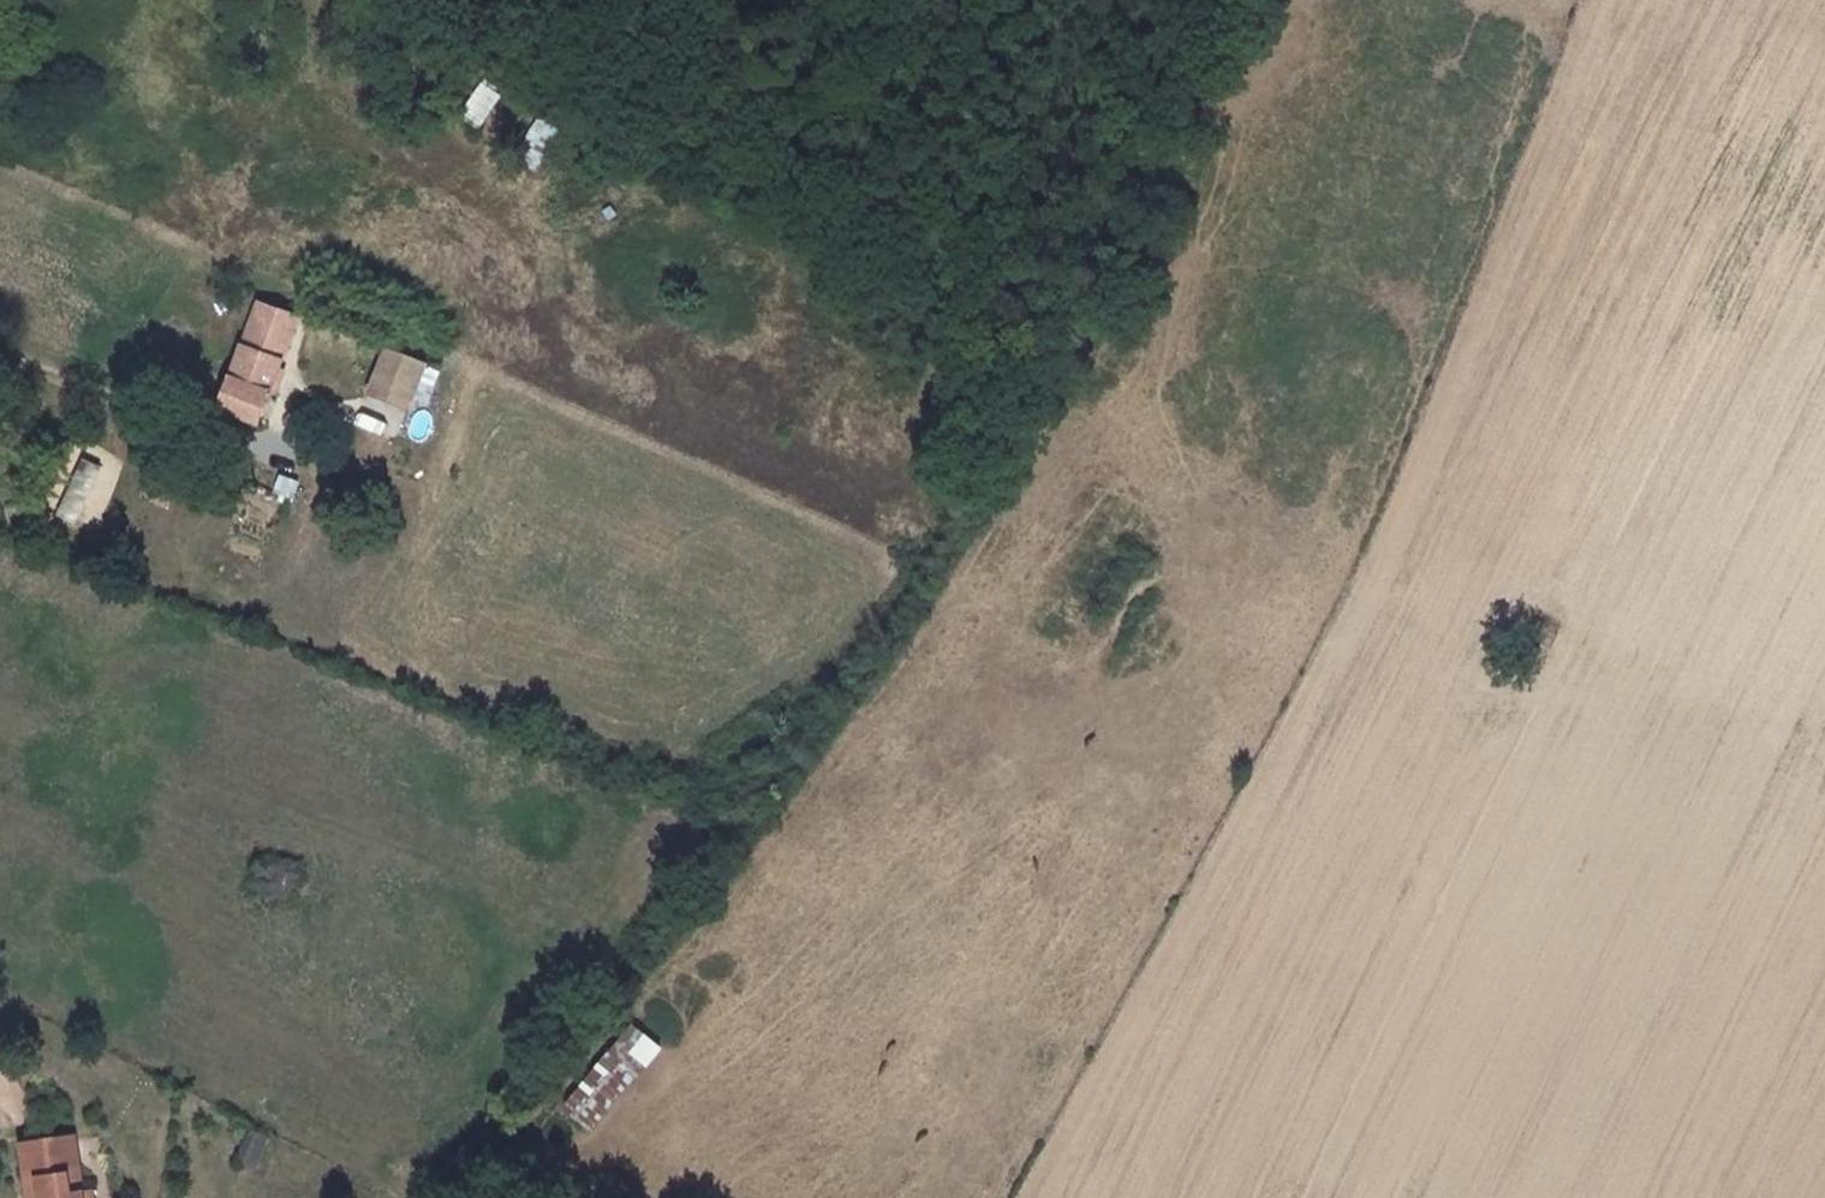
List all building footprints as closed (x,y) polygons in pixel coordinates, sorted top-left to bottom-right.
[(243,422),(283,315),(248,301),(231,347),(208,408),(243,422)] [(383,345),(364,395),(408,412),(428,362),(383,345)] [(48,510),(77,521),(99,465),(70,454),(48,510)] [(588,1131),(661,1048),(635,1025),(562,1108),(588,1131)] [(79,1134),(51,1138),(25,1142),(33,1197),(96,1197),(95,1191),(88,1193),(79,1134)]
